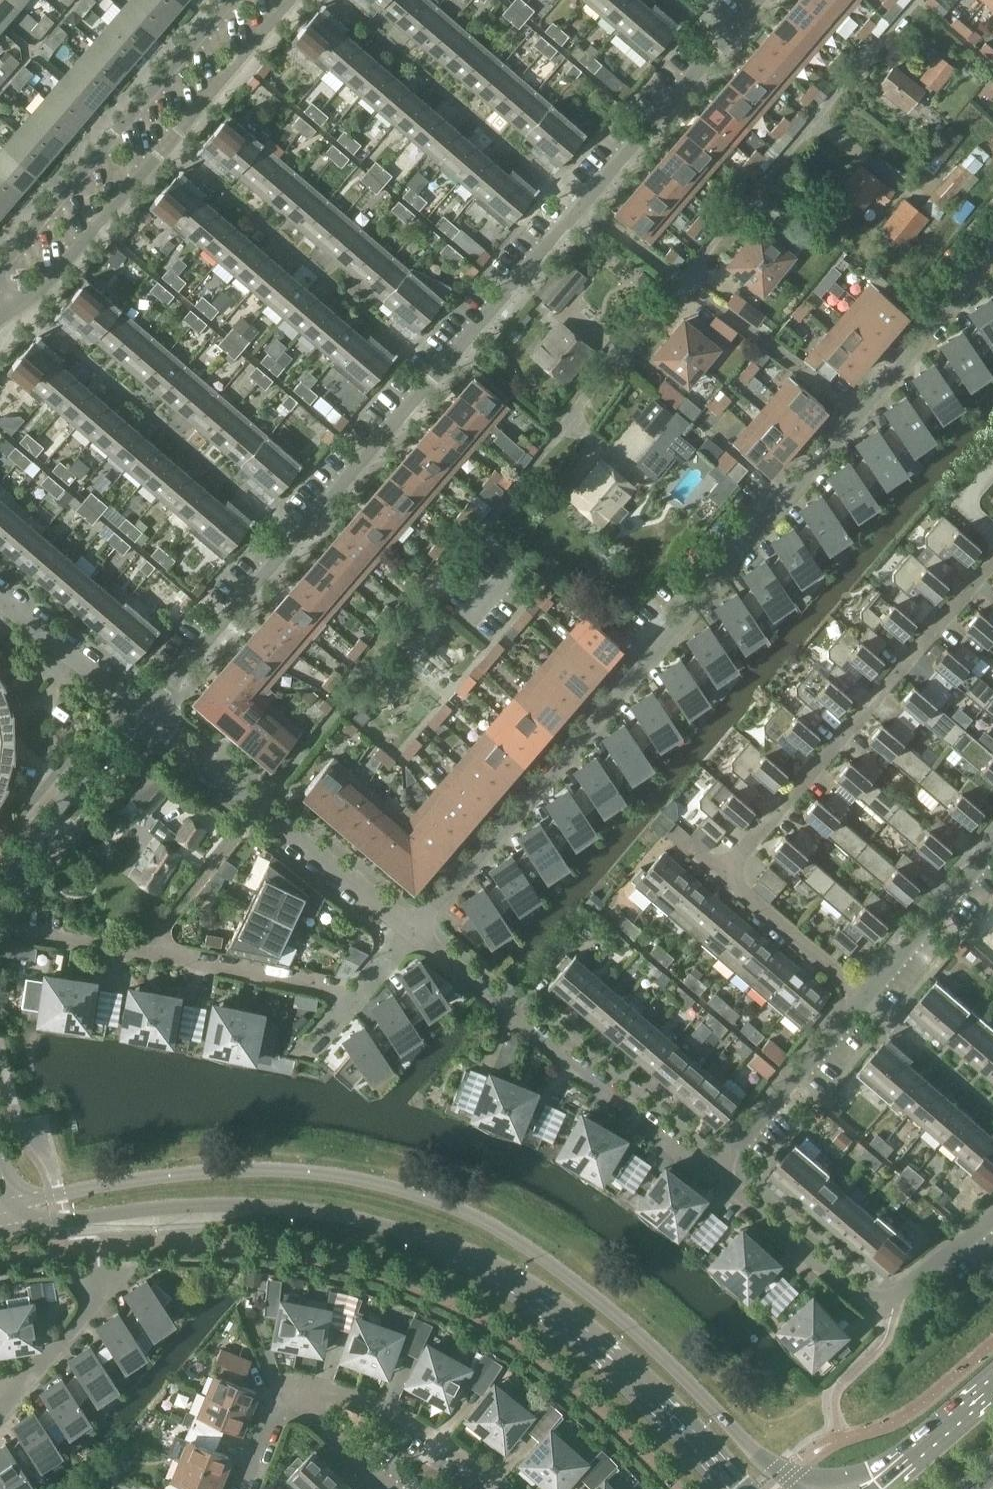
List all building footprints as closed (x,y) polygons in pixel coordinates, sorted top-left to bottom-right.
[(13,0),(0,0),(0,28),(19,5),(13,0)] [(80,1),(89,9),(96,0),(81,0),(80,1)] [(168,19),(146,0),(131,0),(123,9),(154,35),(168,19)] [(182,2),(180,0),(146,0),(168,19),(182,2)] [(379,8),(395,22),(414,0),(386,0),(379,8)] [(412,36),(438,6),(431,0),(414,0),(395,22),(412,36)] [(518,12),(526,3),(523,0),(514,0),(510,5),(518,12)] [(585,0),(602,14),(614,0),(586,0),(585,0)] [(641,2),(638,0),(614,0),(602,14),(617,27),(618,29),(641,2)] [(800,0),(786,17),(820,45),(834,29),(800,0)] [(800,0),(834,29),(848,13),(833,0),(800,0)] [(858,0),(833,0),(848,13),(858,0)] [(903,7),(895,0),(888,9),(882,16),(889,23),(903,7)] [(895,0),(884,0),(882,3),(888,9),(895,0)] [(937,0),(926,0),(925,1),(933,8),(939,2),(937,0)] [(984,1),(992,9),(992,0),(985,0),(984,1)] [(82,17),(89,9),(80,1),(74,9),(82,17)] [(650,10),(641,2),(618,29),(617,27),(614,31),(632,46),(657,16),(653,12),(650,10)] [(527,19),(535,10),(526,3),(518,12),(527,19)] [(510,20),(518,12),(510,5),(502,14),(510,20)] [(438,6),(412,36),(428,50),(454,20),(438,6)] [(140,52),(154,35),(123,9),(109,25),(140,52)] [(335,26),(317,10),(296,37),(313,51),(335,26)] [(519,28),(527,19),(518,12),(510,20),(519,28)] [(45,14),(38,22),(47,30),(55,21),(45,14)] [(666,24),(657,16),(632,46),(649,61),(674,31),(666,24)] [(889,23),(882,16),(869,31),(877,37),(889,23)] [(786,17),(772,33),(806,62),(820,45),(786,17)] [(869,17),(863,25),(869,31),(876,23),(869,17)] [(965,24),(957,17),(951,23),(959,30),(965,24)] [(428,50),(445,64),(471,34),(454,20),(428,50)] [(40,38),(47,30),(38,22),(31,30),(40,38)] [(545,31),(553,38),(561,29),(552,22),(545,31)] [(972,30),(965,24),(959,30),(967,36),(972,30)] [(59,25),(52,34),(61,41),(68,33),(59,25)] [(109,25),(95,42),(126,68),(140,52),(109,25)] [(862,39),(869,31),(863,25),(856,33),(862,39)] [(351,40),(335,26),(313,51),(329,66),(351,40)] [(569,36),(561,29),(553,38),(562,45),(569,36)] [(772,33),(758,50),(792,78),(806,62),(772,33)] [(54,50),(61,41),(52,34),(45,42),(54,50)] [(471,34),(445,64),(461,78),(487,48),(471,34)] [(533,44),(541,51),(549,42),(541,35),(533,44)] [(329,66),(346,80),(368,54),(351,40),(329,66)] [(112,84),(126,68),(95,42),(81,58),(112,84)] [(541,51),(550,59),(557,50),(549,42),(541,51)] [(988,55),(992,49),(992,48),(986,42),(980,48),(988,55)] [(570,52),(585,65),(593,56),(585,50),(585,51),(585,50),(577,44),(570,52)] [(461,78),(478,92),(504,62),(487,48),(461,78)] [(758,50),(744,66),(777,95),(792,78),(758,50)] [(841,63),(847,55),(841,50),(835,57),(841,63)] [(11,54),(4,62),(13,70),(20,61),(11,54)] [(384,68),(368,54),(346,80),(362,94),(384,68)] [(937,89),(954,67),(939,55),(921,77),(937,89)] [(602,64),(593,56),(585,65),(594,73),(602,64)] [(834,71),(841,63),(835,57),(827,66),(834,71)] [(94,104),(112,84),(81,58),(64,78),(61,81),(92,107),(94,104)] [(13,70),(4,62),(0,67),(0,73),(6,78),(13,70)] [(265,62),(258,71),(264,76),(272,67),(265,62)] [(478,92),(494,106),(520,76),(504,62),(478,92)] [(582,71),(573,64),(566,73),(574,80),(582,71)] [(602,64),(594,73),(602,80),(610,71),(602,64)] [(25,65),(18,74),(27,81),(34,73),(25,65)] [(763,111),(777,95),(744,66),(730,83),(763,111)] [(907,111),(911,105),(918,111),(923,104),(917,99),(923,91),(893,67),(880,84),(886,89),(883,92),(907,111)] [(400,82),(384,68),(362,94),(378,108),(400,82)] [(20,90),(27,81),(18,74),(11,82),(20,90)] [(253,75),(245,85),(252,90),(260,81),(253,75)] [(520,76),(494,106),(511,120),(536,91),(520,76)] [(46,98),(77,124),(92,107),(61,81),(46,98)] [(417,96),(400,82),(378,108),(395,122),(417,96)] [(730,83),(715,99),(749,128),(763,111),(730,83)] [(807,90),(813,96),(819,89),(813,83),(807,90)] [(626,85),(618,94),(624,99),(632,90),(626,85)] [(992,95),(992,87),(990,85),(983,93),(990,98),(992,95)] [(806,104),(813,96),(807,90),(800,98),(806,104)] [(536,91),(511,120),(527,134),(553,105),(536,91)] [(395,122),(412,136),(434,111),(417,96),(395,122)] [(63,141),(77,124),(46,98),(32,114),(63,141)] [(620,104),(614,99),(606,108),(612,113),(620,104)] [(715,99),(702,115),(735,144),(749,128),(715,99)] [(304,111),(313,119),(321,110),(312,102),(304,111)] [(527,134),(543,149),(569,119),(553,105),(527,134)] [(313,119),(321,125),(328,116),(321,110),(313,119)] [(450,125),(434,111),(412,136),(428,150),(450,125)] [(778,124),(784,129),(792,136),(799,128),(807,120),(798,113),(791,121),(785,116),(778,124)] [(32,114),(18,131),(49,157),(63,141),(32,114)] [(221,159),(247,128),(230,114),(202,143),(221,159)] [(721,161),(735,144),(702,115),(687,132),(721,161)] [(292,125),(301,132),(309,123),(300,116),(292,125)] [(569,119),(543,149),(561,163),(586,133),(569,119)] [(309,123),(301,132),(309,139),(316,130),(309,123)] [(792,136),(784,129),(778,124),(771,132),(777,137),(771,146),(779,153),(792,136)] [(466,139),(450,125),(428,150),(444,165),(466,139)] [(929,150),(943,161),(943,160),(963,136),(949,125),(930,150),(929,150)] [(272,132),(266,126),(260,134),(266,139),(272,132)] [(263,143),(247,128),(221,159),(228,166),(237,173),(263,143)] [(337,139),(346,147),(354,138),(345,130),(337,139)] [(35,173),(49,157),(18,131),(4,147),(35,173)] [(707,177),(721,161),(687,132),(673,149),(707,177)] [(361,145),(354,138),(346,147),(354,153),(361,145)] [(483,153),(466,139),(444,165),(461,179),(483,153)] [(237,173),(253,187),(279,157),(263,143),(237,173)] [(325,153),(334,160),(342,151),(333,144),(325,153)] [(763,155),(757,162),(765,169),(779,153),(771,146),(763,155)] [(35,173),(4,147),(0,152),(0,172),(21,190),(35,173)] [(692,194),(707,177),(673,149),(659,165),(692,194)] [(750,157),(757,162),(763,155),(757,149),(750,157)] [(349,158),(342,151),(334,160),(342,167),(349,158)] [(981,169),(985,163),(973,152),(972,151),(960,163),(929,197),(921,208),(936,220),(945,210),(947,212),(954,203),(960,197),(956,193),(962,187),(967,191),(979,178),(977,176),(982,170),(981,169)] [(499,167),(483,153),(461,179),(476,192),(477,193),(499,167)] [(270,201),(296,171),(279,157),(253,187),(270,201)] [(749,170),(757,162),(750,157),(743,165),(749,170)] [(368,170),(377,178),(385,169),(376,161),(368,170)] [(757,162),(749,170),(758,178),(765,169),(757,162)] [(883,182),(860,163),(839,189),(862,207),(873,194),(884,204),(894,192),(883,182)] [(678,211),(692,194),(659,165),(645,182),(678,211)] [(472,196),(490,211),(515,181),(499,167),(477,193),(476,192),(472,196)] [(377,178),(385,184),(393,175),(385,169),(377,178)] [(360,179),(369,186),(377,178),(368,170),(360,179)] [(270,201),(286,215),(312,185),(296,171),(270,201)] [(21,190),(0,172),(0,201),(7,206),(21,190)] [(427,180),(418,172),(408,184),(411,187),(417,192),(427,180)] [(151,207),(167,221),(193,191),(177,177),(151,207)] [(377,193),(385,184),(377,178),(369,186),(377,193)] [(531,195),(515,181),(490,211),(505,225),(531,195)] [(664,227),(678,211),(645,182),(631,198),(664,227)] [(728,182),(721,190),(727,195),(735,187),(728,182)] [(302,229),(328,199),(312,185),(286,215),(302,229)] [(403,196),(412,203),(420,195),(411,187),(403,196)] [(721,203),(727,195),(721,190),(715,197),(721,203)] [(209,205),(193,191),(167,221),(186,237),(189,233),(187,231),(209,205)] [(427,201),(420,195),(412,203),(420,210),(427,201)] [(650,243),(664,227),(631,198),(617,214),(650,243)] [(302,229),(319,243),(345,213),(328,199),(302,229)] [(928,218),(905,199),(882,227),(905,246),(928,218)] [(391,210),(400,217),(408,208),(399,200),(391,210)] [(204,245),(226,219),(209,205),(187,231),(189,233),(204,245)] [(416,215),(408,208),(400,217),(408,224),(416,215)] [(336,258),(362,228),(345,213),(319,243),(336,258)] [(435,224),(443,231),(452,222),(443,215),(435,224)] [(706,220),(700,215),(693,223),(699,228),(706,220)] [(799,217),(790,228),(810,242),(819,231),(799,217)] [(242,233),(226,219),(204,245),(220,259),(242,233)] [(443,231),(452,238),(460,229),(452,222),(443,231)] [(693,236),(699,228),(693,223),(686,230),(693,236)] [(744,248),(777,274),(796,250),(764,224),(744,248)] [(129,232),(123,227),(115,237),(121,242),(129,232)] [(352,272),(378,242),(362,228),(336,258),(352,272)] [(424,238),(432,245),(440,236),(432,228),(424,238)] [(460,229),(452,238),(460,245),(469,235),(462,228),(460,229)] [(258,247),(242,233),(220,259),(236,273),(258,247)] [(169,240),(161,249),(167,254),(168,255),(176,245),(169,240)] [(117,246),(111,241),(103,250),(110,255),(117,246)] [(352,272),(368,286),(394,256),(378,242),(352,272)] [(440,252),(448,259),(456,250),(448,243),(440,252)] [(275,261),(258,247),(236,273),(253,287),(275,261)] [(678,253),(671,247),(664,256),(671,261),(678,253)] [(107,260),(116,268),(127,256),(117,248),(107,260)] [(777,274),(744,248),(730,265),(762,291),(777,274)] [(457,266),(465,257),(456,250),(448,259),(457,266)] [(484,250),(476,259),(483,264),(490,255),(484,250)] [(394,256),(368,286),(385,300),(411,270),(409,269),(394,256)] [(587,277),(566,259),(537,293),(558,311),(575,291),(587,277)] [(291,276),(275,261),(253,287),(269,302),(291,276)] [(479,269),(472,264),(464,273),(470,278),(479,269)] [(827,274),(834,280),(841,272),(834,266),(827,274)] [(162,277),(170,284),(178,275),(170,267),(162,277)] [(385,300),(401,314),(433,278),(411,267),(409,269),(411,270),(385,300)] [(827,288),(834,280),(827,274),(821,282),(827,288)] [(178,291),(187,298),(195,289),(195,288),(196,287),(188,280),(186,282),(178,275),(170,284),(179,291),(178,291)] [(308,290),(291,276),(269,302),(286,316),(308,290)] [(452,287),(433,278),(401,314),(418,329),(444,299),(443,298),(452,287)] [(61,309),(79,324),(104,294),(87,279),(61,309)] [(150,290),(158,297),(166,288),(158,281),(150,290)] [(871,282),(856,299),(890,328),(905,311),(871,282)] [(175,295),(166,288),(158,297),(167,305),(175,295)] [(195,305),(203,311),(210,302),(202,296),(203,295),(195,289),(187,298),(195,305)] [(324,304),(308,290),(286,316),(302,330),(324,304)] [(758,326),(757,327),(768,334),(777,324),(736,293),(728,304),(758,326)] [(117,312),(118,313),(122,309),(104,294),(79,324),(95,338),(117,312)] [(806,299),(799,307),(805,313),(813,304),(806,299)] [(856,299),(842,316),(876,344),(890,328),(856,299)] [(992,299),(971,314),(978,324),(969,339),(968,339),(980,357),(981,357),(992,344),(992,346),(992,300),(992,299)] [(219,310),(210,302),(203,311),(211,319),(219,310)] [(340,318),(324,304),(302,330),(319,344),(340,318)] [(799,320),(805,313),(799,307),(793,315),(799,320)] [(183,318),(192,326),(200,317),(191,309),(183,318)] [(95,338),(111,352),(134,326),(121,316),(118,313),(117,312),(95,338)] [(737,331),(717,316),(709,327),(729,342),(737,331)] [(842,316),(828,332),(862,361),(876,344),(842,316)] [(200,317),(192,326),(199,332),(207,324),(200,317)] [(335,358),(357,333),(340,318),(319,344),(335,358)] [(684,322),(669,340),(702,366),(716,348),(684,322)] [(561,324),(535,356),(567,381),(579,368),(577,366),(591,350),(561,324)] [(111,352),(128,366),(150,340),(134,326),(111,352)] [(226,336),(235,344),(243,334),(234,326),(226,336)] [(787,345),(796,334),(785,326),(776,336),(787,345)] [(848,377),(862,361),(828,332),(804,360),(830,379),(839,369),(848,377)] [(950,357),(940,371),(940,372),(952,390),(953,389),(963,377),(968,384),(989,369),(981,357),(980,357),(968,339),(969,339),(964,332),(943,346),(950,357)] [(373,347),(357,333),(335,358),(332,362),(348,376),(373,347)] [(250,341),(243,334),(235,344),(242,350),(250,341)] [(218,345),(227,353),(235,344),(226,336),(218,345)] [(128,366),(144,381),(166,355),(150,340),(128,366)] [(702,366),(669,340),(655,357),(688,384),(702,366)] [(7,372),(25,387),(50,357),(33,342),(7,372)] [(235,359),(242,350),(235,344),(227,353),(229,354),(235,359)] [(365,391),(390,362),(373,347),(348,376),(365,391)] [(260,361),(270,369),(277,360),(268,352),(260,361)] [(229,354),(225,357),(232,363),(235,359),(229,354)] [(144,381),(160,395),(183,369),(166,355),(144,381)] [(67,371),(50,357),(25,387),(42,402),(45,398),(44,397),(67,371)] [(285,367),(277,360),(270,369),(277,376),(285,367)] [(753,361),(746,369),(752,375),(759,367),(753,361)] [(921,390),(912,404),(912,405),(924,423),(925,422),(935,410),(940,416),(961,402),(953,389),(952,390),(940,372),(940,371),(936,365),(914,379),(921,390)] [(249,375),(258,383),(266,374),(257,366),(249,375)] [(160,395),(177,409),(199,383),(183,369),(160,395)] [(746,382),(752,375),(746,369),(739,377),(746,382)] [(44,397),(45,398),(61,411),(83,385),(67,371),(44,397)] [(274,380),(266,374),(258,383),(266,389),(274,380)] [(789,377),(775,394),(809,423),(823,406),(789,377)] [(476,378),(461,396),(493,423),(508,406),(476,378)] [(293,390),(302,397),(310,388),(301,380),(293,390)] [(685,397),(666,381),(657,391),(676,407),(685,397)] [(177,409),(193,423),(216,397),(199,383),(177,409)] [(100,399),(83,385),(61,411),(77,425),(100,399)] [(318,395),(310,388),(302,397),(310,404),(318,395)] [(298,401),(289,394),(282,403),(290,411),(298,401)] [(725,394),(718,402),(724,408),(731,399),(725,394)] [(775,394),(760,411),(794,440),(809,423),(775,394)] [(461,396),(446,413),(479,440),(489,428),(497,435),(494,440),(517,460),(511,467),(518,473),(532,457),(522,448),(516,443),(493,423),(461,396)] [(193,423),(210,437),(232,411),(216,397),(193,423)] [(893,422),(884,437),(884,438),(896,455),(907,442),(912,449),(933,434),(925,422),(924,423),(912,405),(912,404),(908,397),(886,412),(893,422)] [(654,435),(671,414),(652,398),(635,419),(654,435)] [(116,413),(100,399),(77,425),(93,439),(116,413)] [(718,415),(724,408),(718,402),(711,410),(718,415)] [(333,407),(325,417),(334,425),(342,416),(343,415),(333,407)] [(210,437),(226,451),(249,425),(232,411),(210,437)] [(760,411),(747,427),(780,456),(794,440),(760,411)] [(93,439),(110,453),(132,427),(116,413),(93,439)] [(446,413),(432,429),(465,456),(479,440),(446,413)] [(342,416),(334,425),(340,430),(348,421),(342,416)] [(249,425),(226,451),(243,465),(265,440),(264,439),(249,425)] [(149,441),(132,427),(110,453),(126,467),(149,441)] [(767,472),(780,456),(747,427),(733,443),(767,472)] [(330,429),(322,438),(329,443),(337,434),(330,429)] [(432,429),(418,445),(451,473),(465,456),(432,429)] [(865,455),(856,470),(868,488),(879,475),(883,482),(905,467),(896,455),(884,438),(884,437),(880,430),(858,445),(865,455)] [(20,442),(28,449),(36,440),(27,433),(20,442)] [(243,465),(259,480),(285,450),(268,435),(264,439),(265,440),(243,465)] [(516,443),(522,448),(529,440),(523,435),(516,443)] [(44,447),(36,440),(28,449),(36,456),(44,447)] [(686,440),(673,455),(683,463),(696,448),(686,440)] [(126,467),(143,482),(166,456),(149,441),(126,467)] [(418,445),(404,462),(437,489),(451,473),(418,445)] [(8,455),(18,465),(26,455),(15,446),(8,455)] [(302,464),(285,450),(259,480),(276,494),(302,464)] [(737,481),(748,469),(726,450),(716,462),(737,481)] [(40,467),(32,461),(26,455),(18,465),(24,470),(25,470),(32,477),(40,467)] [(182,470),(166,456),(143,482),(159,496),(182,470)] [(617,523),(628,511),(621,505),(636,488),(602,458),(568,498),(602,527),(610,518),(617,523)] [(52,470),(61,477),(69,468),(60,461),(52,470)] [(404,462),(390,478),(422,506),(437,489),(404,462)] [(877,500),(868,488),(856,470),(851,463),(830,477),(837,488),(828,502),(827,503),(840,521),(840,520),(851,508),(855,515),(877,500)] [(719,483),(708,496),(720,505),(738,484),(715,465),(708,473),(719,483)] [(77,475),(69,468),(61,477),(69,484),(77,475)] [(495,468),(489,477),(495,482),(502,474),(495,468)] [(159,496),(176,510),(198,484),(182,470),(159,496)] [(40,484),(50,492),(58,483),(48,475),(40,484)] [(489,490),(495,482),(489,477),(482,485),(489,490)] [(409,522),(422,506),(390,478),(376,494),(409,522)] [(65,489),(58,483),(50,492),(57,498),(65,489)] [(215,498),(198,484),(176,510),(191,523),(192,524),(215,498)] [(83,501),(92,508),(100,499),(91,491),(83,501)] [(394,538),(409,522),(376,494),(362,511),(394,538)] [(809,521),(800,535),(799,536),(811,554),(812,553),(823,541),(827,547),(849,533),(840,520),(840,521),(827,503),(828,502),(823,496),(802,510),(809,521)] [(205,542),(231,512),(215,498),(192,524),(191,523),(188,527),(205,542)] [(8,506),(0,499),(0,515),(8,506)] [(100,499),(92,508),(100,515),(108,506),(100,499)] [(84,517),(92,508),(83,501),(76,510),(84,517)] [(468,502),(462,511),(468,516),(475,508),(468,502)] [(8,506),(0,515),(0,544),(2,546),(24,520),(8,506)] [(92,524),(100,515),(92,508),(84,517),(92,524)] [(380,555),(394,538),(362,511),(348,527),(380,555)] [(462,524),(468,516),(462,511),(455,519),(462,524)] [(248,526),(231,512),(205,542),(222,557),(248,526)] [(980,547),(943,515),(925,536),(925,545),(933,552),(923,564),(942,579),(952,567),(937,555),(945,545),(966,563),(980,547)] [(118,527),(128,535),(135,525),(126,518),(118,527)] [(2,546),(18,560),(41,534),(24,520),(2,546)] [(143,532),(135,525),(128,535),(135,541),(143,532)] [(366,571),(380,555),(348,527),(334,544),(366,571)] [(799,536),(800,535),(795,528),(773,543),(781,553),(771,568),(771,569),(783,586),(784,586),(791,597),(805,581),(803,577),(820,565),(812,553),(811,554),(799,536)] [(106,540),(116,549),(124,540),(114,531),(106,540)] [(18,560),(35,574),(58,548),(41,534),(18,560)] [(442,549),(448,541),(441,536),(435,544),(442,549)] [(131,546),(124,540),(116,549),(123,555),(131,546)] [(334,544),(320,560),(352,588),(366,571),(334,544)] [(435,558),(442,549),(435,544),(428,552),(435,558)] [(151,555),(159,562),(167,553),(159,546),(151,555)] [(74,562),(58,548),(35,574),(52,588),(74,562)] [(175,560),(167,553),(159,562),(168,569),(175,560)] [(942,579),(923,564),(911,553),(892,574),(893,582),(901,589),(891,601),(909,617),(920,605),(905,592),(913,583),(934,601),(948,584),(942,579)] [(149,574),(151,576),(155,571),(153,569),(155,567),(147,559),(139,568),(148,576),(149,574)] [(320,560),(306,576),(338,604),(352,588),(320,560)] [(791,597),(784,586),(783,586),(771,569),(771,568),(767,561),(745,576),(752,586),(743,601),(755,619),(756,619),(766,606),(771,613),(792,598),(791,597)] [(52,588),(68,602),(90,576),(74,562),(52,588)] [(414,570),(407,579),(414,584),(421,575),(414,570)] [(68,602),(84,617),(107,591),(90,576),(68,602)] [(306,576),(292,593),(324,620),(338,604),(306,576)] [(408,592),(414,584),(407,579),(401,586),(408,592)] [(206,586),(199,581),(191,590),(198,595),(206,586)] [(541,591),(548,597),(555,589),(548,583),(541,591)] [(909,617),(891,601),(878,590),(860,611),(861,620),(869,627),(859,639),(877,654),(888,642),(873,630),(881,621),(901,638),(915,622),(909,617)] [(107,591),(84,617),(101,631),(123,605),(122,604),(107,591)] [(533,601),(545,611),(553,602),(548,597),(541,591),(533,601)] [(310,637),(324,620),(292,593),(278,609),(310,637)] [(188,594),(180,604),(186,609),(194,600),(188,594)] [(724,619),(715,633),(715,634),(727,652),(728,651),(738,639),(743,645),(764,631),(756,619),(755,619),(743,601),(739,594),(717,608),(724,619)] [(101,631),(117,645),(143,615),(125,599),(122,604),(123,605),(101,631)] [(387,603),(380,613),(386,618),(394,609),(387,603)] [(992,623),(992,606),(984,616),(992,623)] [(278,609),(263,626),(295,654),(310,637),(278,609)] [(526,609),(519,618),(525,623),(532,614),(526,609)] [(978,655),(986,646),(992,652),(992,623),(984,616),(978,611),(964,627),(970,633),(963,642),(962,641),(952,653),(970,669),(981,657),(978,655)] [(381,625),(386,618),(380,613),(374,620),(381,625)] [(160,629),(143,615),(117,645),(134,659),(160,629)] [(585,616),(571,633),(604,661),(618,644),(585,616)] [(519,630),(525,623),(519,618),(513,625),(519,630)] [(281,671),(295,654),(263,626),(249,643),(281,671)] [(696,652),(687,666),(687,667),(699,685),(699,684),(710,672),(714,678),(736,663),(728,651),(727,652),(715,634),(715,633),(711,626),(689,641),(696,652)] [(869,676),(883,660),(877,654),(859,639),(846,628),(828,649),(829,657),(837,664),(827,676),(845,692),(855,680),(841,667),(848,658),(869,676)] [(589,678),(604,661),(571,633),(556,649),(589,678)] [(360,638),(354,645),(360,651),(367,643),(360,638)] [(498,642),(490,650),(497,656),(504,647),(498,642)] [(268,686),(281,671),(249,643),(235,659),(268,686)] [(354,659),(360,651),(354,645),(347,653),(354,659)] [(932,665),(938,670),(930,679),(920,691),(938,707),(948,694),(945,692),(953,683),(983,708),(992,696),(992,689),(970,669),(952,653),(946,648),(932,665)] [(542,666),(575,694),(589,678),(556,649),(542,666)] [(497,656),(490,650),(477,666),(483,672),(497,656)] [(201,699),(261,694),(264,690),(268,686),(235,659),(222,675),(220,674),(219,673),(217,674),(216,675),(214,676),(214,678),(214,680),(215,681),(216,682),(201,699)] [(668,684),(659,699),(658,700),(671,717),(682,704),(686,711),(708,696),(699,684),(699,685),(687,667),(687,666),(682,659),(661,674),(668,684)] [(837,713),(851,697),(845,692),(827,676),(814,665),(796,686),(796,695),(805,702),(794,714),(813,729),(823,717),(809,705),(816,696),(837,713)] [(561,711),(575,694),(542,666),(528,682),(561,711)] [(335,669),(328,677),(335,682),(341,674),(335,669)] [(470,675),(462,683),(469,688),(476,680),(470,675)] [(329,690),(335,682),(328,677),(322,685),(329,690)] [(528,682),(514,699),(547,727),(561,711),(528,682)] [(462,696),(469,688),(462,683),(456,690),(462,696)] [(268,686),(264,690),(273,698),(276,694),(268,686)] [(914,686),(900,702),(950,746),(964,729),(938,707),(920,691),(914,686)] [(273,698),(264,690),(261,694),(270,701),(273,698)] [(679,729),(671,717),(658,700),(659,699),(654,692),(633,707),(640,717),(631,731),(630,732),(642,750),(643,749),(654,737),(658,744),(679,729)] [(270,701),(261,694),(201,699),(201,700),(221,717),(220,719),(220,721),(221,723),(222,724),(223,725),(226,725),(227,725),(229,724),(240,734),(247,726),(248,727),(270,701)] [(983,708),(992,717),(992,696),(983,708)] [(533,743),(547,727),(514,699),(500,715),(533,743)] [(14,736),(14,711),(11,712),(8,700),(0,702),(0,736),(14,736)] [(326,713),(332,707),(324,700),(318,707),(326,713)] [(257,748),(286,715),(270,701),(248,727),(247,726),(240,734),(257,748)] [(438,712),(435,716),(441,721),(452,709),(446,703),(438,712)] [(805,751),(819,735),(813,729),(794,714),(782,703),(763,724),(764,733),(772,740),(762,751),(780,767),(791,755),(776,742),(784,733),(805,751)] [(370,716),(361,708),(354,717),(363,725),(370,716)] [(303,730),(286,715),(257,748),(275,763),(303,730)] [(500,715),(485,732),(518,760),(533,743),(500,715)] [(435,716),(428,723),(435,729),(441,721),(435,716)] [(887,728),(906,744),(916,732),(898,716),(887,728)] [(349,722),(344,729),(352,735),(358,729),(349,722)] [(881,723),(867,740),(918,783),(932,767),(906,744),(887,728),(881,723)] [(630,732),(631,731),(626,725),(605,739),(612,750),(602,764),(602,765),(614,783),(615,782),(625,770),(630,776),(651,762),(643,749),(642,750),(630,732)] [(991,752),(964,729),(950,746),(992,782),(992,754),(991,752)] [(485,732),(472,748),(505,776),(518,760),(485,732)] [(0,736),(0,770),(9,772),(12,761),(15,761),(14,736),(0,736)] [(416,737),(408,747),(414,752),(422,743),(416,737)] [(787,772),(780,767),(762,751),(749,740),(731,762),(732,770),(740,777),(730,789),(748,804),(759,792),(744,780),(752,771),(773,789),(787,772)] [(408,759),(414,752),(408,747),(402,753),(408,759)] [(374,754),(382,760),(387,754),(379,748),(374,754)] [(491,792),(505,776),(472,748),(458,764),(491,792)] [(395,761),(387,754),(382,760),(390,767),(395,761)] [(855,766),(873,781),(884,769),(866,754),(855,766)] [(623,794),(615,782),(614,783),(602,765),(602,764),(598,757),(576,772),(583,783),(574,797),(574,798),(586,816),(587,815),(597,803),(602,809),(623,794)] [(305,790),(322,805),(349,772),(333,758),(305,790)] [(849,761),(835,777),(886,821),(900,804),(873,781),(855,766),(849,761)] [(458,764),(444,781),(477,809),(491,792),(458,764)] [(417,779),(406,765),(407,785),(417,779)] [(983,811),(977,805),(959,790),(932,767),(918,783),(969,827),(983,811)] [(160,793),(170,781),(157,769),(121,813),(131,821),(143,806),(151,813),(164,797),(160,793)] [(9,785),(6,785),(9,772),(0,770),(0,801),(9,785)] [(322,805),(338,819),(365,786),(349,772),(322,805)] [(740,826),(754,810),(748,804),(730,789),(717,778),(699,799),(700,807),(708,815),(698,826),(716,842),(726,830),(712,817),(720,808),(740,826)] [(959,790),(977,805),(987,793),(969,778),(959,790)] [(444,781),(429,797),(463,825),(477,809),(444,781)] [(338,819),(354,833),(383,801),(365,786),(338,819)] [(555,815),(546,830),(558,848),(569,835),(573,842),(595,827),(587,815),(586,816),(574,798),(574,797),(570,790),(548,805),(555,815)] [(823,803),(841,819),(852,807),(833,791),(823,803)] [(450,840),(463,825),(429,797),(415,814),(440,835),(442,833),(450,840)] [(817,798),(803,815),(854,858),(868,842),(841,819),(823,803),(817,798)] [(377,838),(378,839),(399,815),(383,801),(354,833),(370,846),(377,838)] [(900,804),(886,821),(937,864),(951,848),(945,843),(927,827),(900,804)] [(399,815),(404,819),(411,810),(406,806),(399,815)] [(408,823),(415,814),(411,810),(404,819),(408,823)] [(442,833),(440,835),(415,814),(408,823),(413,883),(431,862),(432,863),(433,863),(434,863),(436,863),(437,863),(438,862),(439,861),(439,859),(439,858),(439,857),(438,856),(437,855),(450,840),(442,833)] [(408,823),(404,819),(399,815),(378,839),(377,838),(370,846),(384,859),(383,860),(383,861),(383,862),(383,863),(384,864),(384,865),(385,866),(386,866),(387,866),(387,867),(388,867),(390,866),(391,866),(392,865),(413,883),(408,823)] [(927,827),(945,843),(955,831),(937,815),(927,827)] [(171,831),(163,843),(156,838),(143,860),(132,876),(157,893),(181,856),(176,852),(177,850),(175,849),(181,840),(193,848),(206,829),(190,817),(177,835),(171,831)] [(567,860),(558,848),(546,830),(541,823),(520,838),(527,848),(518,862),(517,863),(530,881),(530,880),(541,868),(545,875),(567,860)] [(791,841),(809,857),(819,844),(801,829),(791,841)] [(785,836),(771,852),(821,896),(835,879),(809,857),(791,841),(785,836)] [(868,842),(854,858),(904,902),(919,886),(912,880),(894,865),(868,842)] [(635,886),(652,901),(681,868),(663,852),(647,872),(641,867),(630,879),(636,884),(635,886)] [(894,865),(912,880),(923,868),(905,853),(894,865)] [(273,854),(249,904),(272,915),(292,870),(273,854)] [(539,893),(530,880),(530,881),(517,863),(518,862),(513,856),(492,870),(499,881),(490,895),(489,896),(502,914),(502,913),(513,901),(517,907),(539,893)] [(769,866),(758,878),(759,879),(752,887),(769,902),(776,894),(777,894),(787,882),(769,866)] [(652,901),(669,915),(697,882),(681,868),(652,901)] [(292,870),(272,915),(294,926),(303,907),(317,914),(325,896),(313,886),(292,870)] [(215,871),(206,883),(219,890),(226,876),(215,871)] [(886,923),(880,918),(862,902),(835,879),(821,896),(849,920),(841,929),(855,941),(856,941),(864,932),(872,940),(886,923)] [(714,896),(697,882),(669,915),(685,929),(714,896)] [(219,890),(206,883),(198,894),(214,901),(219,890)] [(489,896),(490,895),(485,888),(464,903),(471,914),(458,928),(476,944),(485,934),(489,940),(510,925),(502,913),(502,914),(489,896)] [(862,902),(880,918),(891,906),(872,890),(862,902)] [(593,891),(585,901),(595,909),(603,900),(593,891)] [(685,929),(701,943),(730,909),(714,896),(685,929)] [(226,953),(252,958),(272,915),(249,904),(226,953)] [(701,943),(718,957),(746,924),(730,909),(701,943)] [(294,926),(272,915),(252,958),(289,966),(296,952),(294,948),(286,944),(294,926)] [(617,924),(626,932),(633,923),(625,915),(617,924)] [(641,930),(633,923),(626,932),(634,938),(641,930)] [(718,957),(735,972),(764,938),(746,924),(718,957)] [(840,928),(830,940),(848,956),(858,943),(856,941),(855,941),(840,928)] [(980,933),(974,928),(966,937),(972,943),(980,933)] [(605,938),(614,945),(622,937),(613,929),(605,938)] [(205,944),(221,947),(223,937),(207,934),(205,944)] [(622,952),(629,943),(622,937),(614,945),(622,952)] [(735,972),(751,985),(779,952),(764,938),(735,972)] [(969,946),(962,941),(954,951),(961,956),(969,946)] [(16,957),(18,945),(6,943),(4,955),(16,957)] [(650,952),(659,960),(666,951),(657,943),(650,952)] [(351,945),(348,952),(364,959),(369,953),(351,945)] [(486,960),(496,968),(505,956),(496,949),(486,960)] [(666,951),(659,960),(666,966),(674,958),(666,951)] [(360,964),(364,959),(348,952),(345,957),(360,964)] [(751,985),(767,1000),(796,966),(779,952),(751,985)] [(569,998),(591,973),(573,957),(572,958),(567,953),(556,966),(562,971),(551,983),(569,998)] [(638,966),(647,974),(654,965),(645,957),(638,966)] [(411,982),(397,999),(396,1000),(409,1019),(411,1022),(426,1012),(426,1013),(448,999),(445,994),(439,986),(445,979),(447,978),(429,963),(427,969),(422,961),(406,972),(408,978),(411,982)] [(655,980),(662,971),(654,965),(647,974),(655,980)] [(767,1000),(783,1013),(812,980),(796,966),(767,1000)] [(683,981),(691,988),(699,979),(691,972),(683,981)] [(607,987),(591,973),(569,998),(585,1013),(607,987)] [(70,979),(65,978),(47,975),(46,981),(27,978),(23,1006),(42,1008),(40,1020),(64,1023),(70,979)] [(94,982),(70,979),(64,1023),(87,1026),(94,982)] [(445,979),(439,986),(445,994),(452,985),(445,979)] [(707,986),(699,979),(691,988),(700,995),(707,986)] [(829,994),(812,980),(783,1013),(800,1028),(803,1025),(807,1028),(822,1011),(818,1008),(829,994)] [(938,980),(912,1010),(944,1037),(946,1038),(972,1009),(955,995),(938,980)] [(671,995),(679,1002),(687,993),(679,986),(671,995)] [(623,1000),(607,987),(585,1013),(601,1026),(623,1000)] [(123,1033),(146,1037),(154,993),(131,989),(123,1033)] [(630,992),(623,1000),(601,1026),(618,1040),(640,1014),(639,1014),(646,1007),(630,992)] [(178,997),(154,993),(146,1037),(170,1040),(178,997)] [(687,1009),(695,1000),(687,993),(679,1002),(687,1009)] [(383,1015),(369,1031),(368,1033),(381,1052),(381,1051),(394,1038),(398,1045),(418,1031),(411,1022),(409,1019),(396,1000),(397,999),(394,994),(378,1004),(380,1010),(383,1015)] [(305,1008),(316,1010),(318,997),(307,995),(305,1008)] [(732,1007),(724,1000),(716,1009),(724,1016),(732,1007)] [(238,1009),(215,1004),(207,1048),(229,1053),(238,1009)] [(8,1011),(2,1006),(0,1008),(0,1012),(5,1015),(8,1011)] [(732,1007),(724,1016),(732,1023),(740,1014),(732,1007)] [(244,1010),(238,1009),(229,1053),(252,1058),(253,1056),(271,1060),(279,1023),(242,1016),(244,1010)] [(972,1009),(946,1038),(962,1053),(988,1023),(972,1009)] [(108,1011),(97,1010),(96,1018),(106,1020),(108,1011)] [(117,1022),(119,1013),(108,1011),(106,1020),(117,1022)] [(656,1029),(640,1014),(618,1040),(634,1055),(656,1029)] [(704,1023),(712,1030),(720,1021),(712,1014),(704,1023)] [(728,1028),(720,1021),(712,1030),(721,1037),(728,1028)] [(962,1053),(979,1067),(992,1050),(992,1027),(988,1023),(962,1053)] [(192,1026),(181,1024),(180,1033),(190,1035),(192,1026)] [(190,1035),(200,1037),(202,1028),(192,1026),(190,1035)] [(351,1089),(365,1072),(370,1079),(390,1064),(381,1051),(381,1052),(368,1033),(369,1031),(366,1027),(350,1037),(352,1043),(355,1048),(333,1073),(351,1089)] [(756,1028),(749,1037),(757,1044),(764,1035),(756,1028)] [(673,1043),(656,1029),(634,1055),(651,1069),(673,1043)] [(890,1036),(884,1043),(909,1064),(914,1057),(890,1036)] [(761,1049),(779,1064),(787,1054),(769,1039),(761,1049)] [(752,1049),(744,1042),(737,1051),(745,1058),(752,1049)] [(689,1057),(673,1043),(651,1069),(667,1083),(689,1057)] [(858,1073),(875,1087),(892,1102),(896,1098),(895,1098),(917,1072),(909,1064),(884,1043),(858,1073)] [(979,1067),(992,1079),(992,1050),(979,1067)] [(775,1068),(758,1053),(750,1063),(767,1078),(775,1068)] [(706,1071),(689,1057),(667,1083),(684,1097),(706,1071)] [(488,1078),(466,1069),(454,1100),(476,1109),(474,1116),(496,1124),(512,1083),(490,1074),(488,1078)] [(722,1085),(706,1071),(684,1097),(700,1111),(722,1085)] [(895,1098),(896,1098),(911,1112),(934,1086),(917,1072),(895,1098)] [(729,1077),(722,1085),(700,1111),(717,1126),(746,1092),(729,1077)] [(534,1091),(512,1083),(496,1124),(518,1133),(534,1091)] [(950,1100),(934,1086),(911,1112),(928,1126),(950,1100)] [(824,1103),(830,1108),(838,1099),(832,1093),(824,1103)] [(944,1140),(967,1114),(950,1100),(928,1126),(944,1140)] [(826,1112),(820,1106),(812,1116),(818,1121),(826,1112)] [(582,1114),(579,1119),(559,1154),(580,1165),(602,1126),(582,1114)] [(983,1128),(967,1114),(944,1140),(960,1153),(960,1154),(983,1128)] [(548,1127),(537,1122),(533,1130),(543,1134),(548,1127)] [(623,1138),(602,1126),(580,1165),(600,1177),(623,1138)] [(548,1127),(543,1134),(553,1139),(557,1131),(548,1127)] [(960,1153),(957,1157),(974,1172),(991,1186),(992,1184),(992,1136),(990,1134),(983,1128),(960,1154),(960,1153)] [(844,1132),(837,1141),(845,1148),(852,1139),(844,1132)] [(871,1142),(879,1149),(886,1140),(879,1134),(871,1142)] [(886,1140),(879,1149),(887,1156),(895,1148),(886,1140)] [(771,1174),(788,1189),(805,1203),(828,1176),(829,1177),(832,1173),(815,1158),(798,1144),(771,1174)] [(859,1156),(867,1163),(875,1154),(867,1147),(859,1156)] [(883,1162),(875,1154),(867,1163),(876,1170),(883,1162)] [(917,1171),(909,1164),(901,1173),(909,1180),(917,1171)] [(620,1168),(614,1177),(624,1184),(630,1176),(620,1168)] [(637,1204),(656,1219),(657,1218),(684,1183),(665,1168),(637,1204)] [(909,1180),(918,1187),(926,1178),(917,1171),(909,1180)] [(909,1180),(901,1173),(894,1182),(902,1189),(909,1180)] [(630,1176),(624,1184),(632,1190),(638,1182),(630,1176)] [(844,1190),(829,1177),(828,1176),(805,1203),(821,1217),(844,1190)] [(910,1196),(918,1187),(909,1180),(902,1189),(910,1196)] [(703,1197),(684,1183),(657,1218),(675,1233),(703,1197)] [(952,1196),(945,1190),(936,1183),(929,1191),(945,1205),(952,1196)] [(821,1217),(837,1231),(861,1204),(844,1190),(821,1217)] [(895,1211),(901,1204),(895,1199),(889,1206),(895,1211)] [(877,1218),(876,1218),(861,1204),(837,1231),(854,1245),(877,1218)] [(854,1245),(870,1259),(888,1274),(899,1261),(900,1261),(910,1249),(909,1248),(913,1243),(896,1229),(879,1214),(876,1218),(877,1218),(854,1245)] [(697,1227),(692,1233),(700,1240),(705,1234),(697,1227)] [(705,1234),(700,1240),(708,1247),(718,1235),(710,1228),(706,1233),(705,1234)] [(728,1279),(759,1246),(741,1229),(710,1263),(728,1279)] [(776,1262),(759,1246),(728,1279),(745,1295),(776,1262)] [(246,1281),(261,1282),(262,1272),(253,1271),(247,1270),(246,1281)] [(303,1287),(305,1279),(292,1277),(290,1285),(303,1287)] [(136,1338),(137,1338),(147,1325),(152,1332),(173,1317),(165,1305),(172,1297),(155,1281),(151,1285),(148,1280),(127,1295),(134,1305),(123,1318),(122,1318),(136,1338)] [(271,1281),(270,1292),(280,1293),(281,1282),(271,1281)] [(9,1309),(16,1350),(38,1346),(33,1316),(47,1314),(41,1283),(27,1285),(29,1295),(7,1298),(9,1309)] [(769,1305),(776,1298),(768,1290),(762,1297),(769,1305)] [(326,1311),(305,1307),(297,1347),(320,1351),(325,1324),(338,1327),(344,1306),(335,1303),(338,1293),(330,1291),(326,1311)] [(275,1343),(297,1347),(305,1307),(307,1296),(285,1292),(275,1343)] [(344,1306),(347,1295),(338,1293),(335,1303),(344,1306)] [(353,1308),(356,1298),(347,1295),(344,1306),(353,1308)] [(778,1328),(794,1345),(828,1315),(812,1297),(778,1328)] [(343,1358),(365,1365),(366,1361),(379,1327),(366,1322),(368,1315),(357,1311),(361,1299),(356,1298),(353,1308),(344,1306),(338,1327),(353,1332),(343,1358)] [(769,1305),(777,1313),(784,1306),(776,1298),(769,1305)] [(0,1310),(0,1352),(16,1350),(9,1309),(0,1310)] [(105,1338),(95,1350),(94,1351),(108,1371),(109,1370),(119,1358),(124,1364),(145,1350),(137,1338),(136,1338),(122,1318),(123,1318),(120,1313),(98,1328),(105,1338)] [(844,1332),(828,1315),(794,1345),(810,1363),(824,1350),(835,1362),(850,1348),(840,1336),(844,1332)] [(417,1331),(422,1321),(414,1318),(410,1328),(417,1331)] [(432,1326),(422,1321),(417,1331),(427,1336),(432,1326)] [(366,1361),(365,1365),(386,1373),(400,1334),(379,1327),(366,1361)] [(80,1404),(81,1403),(91,1390),(95,1397),(117,1383),(109,1370),(108,1371),(94,1351),(95,1350),(92,1346),(70,1360),(77,1371),(67,1383),(66,1384),(80,1404)] [(408,1383),(429,1394),(448,1358),(428,1347),(408,1383)] [(477,1350),(472,1361),(486,1370),(492,1361),(496,1355),(484,1347),(480,1352),(477,1350)] [(458,1363),(448,1358),(429,1394),(448,1404),(471,1362),(461,1356),(458,1363)] [(217,1375),(209,1396),(247,1411),(256,1390),(234,1381),(238,1369),(216,1360),(211,1373),(217,1375)] [(500,1366),(492,1361),(486,1370),(494,1375),(500,1366)] [(49,1403),(38,1416),(52,1436),(53,1436),(63,1423),(67,1430),(89,1415),(81,1403),(80,1404),(66,1384),(67,1383),(64,1379),(42,1393),(49,1403)] [(469,1418),(487,1433),(512,1401),(494,1386),(469,1418)] [(247,1411),(209,1396),(201,1416),(195,1413),(190,1426),(212,1435),(217,1423),(238,1432),(247,1411)] [(530,1415),(512,1401),(487,1433),(504,1446),(530,1415)] [(546,1416),(553,1408),(546,1402),(538,1410),(546,1416)] [(560,1414),(553,1408),(546,1416),(553,1422),(559,1415),(560,1414)] [(21,1436),(10,1448),(10,1449),(24,1469),(24,1468),(35,1456),(39,1462),(61,1448),(53,1436),(52,1436),(38,1416),(35,1411),(14,1426),(21,1436)] [(523,1462),(541,1478),(568,1448),(557,1438),(561,1434),(554,1428),(563,1418),(559,1415),(553,1422),(546,1416),(531,1434),(541,1442),(523,1462)] [(167,1455),(182,1461),(220,1477),(229,1456),(207,1447),(212,1435),(190,1426),(185,1438),(176,1435),(167,1455)] [(7,1488),(20,1488),(33,1480),(24,1468),(24,1469),(10,1449),(10,1448),(7,1444),(0,1449),(0,1488),(6,1488),(7,1488)] [(568,1448),(541,1478),(553,1488),(560,1488),(575,1472),(585,1482),(595,1472),(600,1466),(593,1459),(587,1465),(584,1462),(568,1448)] [(302,1488),(306,1488),(328,1466),(311,1451),(303,1460),(298,1455),(284,1470),(289,1475),(288,1476),(302,1488)] [(600,1466),(608,1458),(601,1451),(593,1459),(600,1466)] [(615,1465),(608,1458),(600,1466),(595,1472),(604,1482),(618,1469),(615,1465)] [(190,1488),(215,1488),(220,1477),(182,1461),(174,1481),(168,1479),(164,1488),(190,1488)] [(328,1466),(306,1488),(336,1488),(344,1481),(328,1466)] [(104,1488),(115,1473),(105,1469),(93,1484),(104,1488)]
